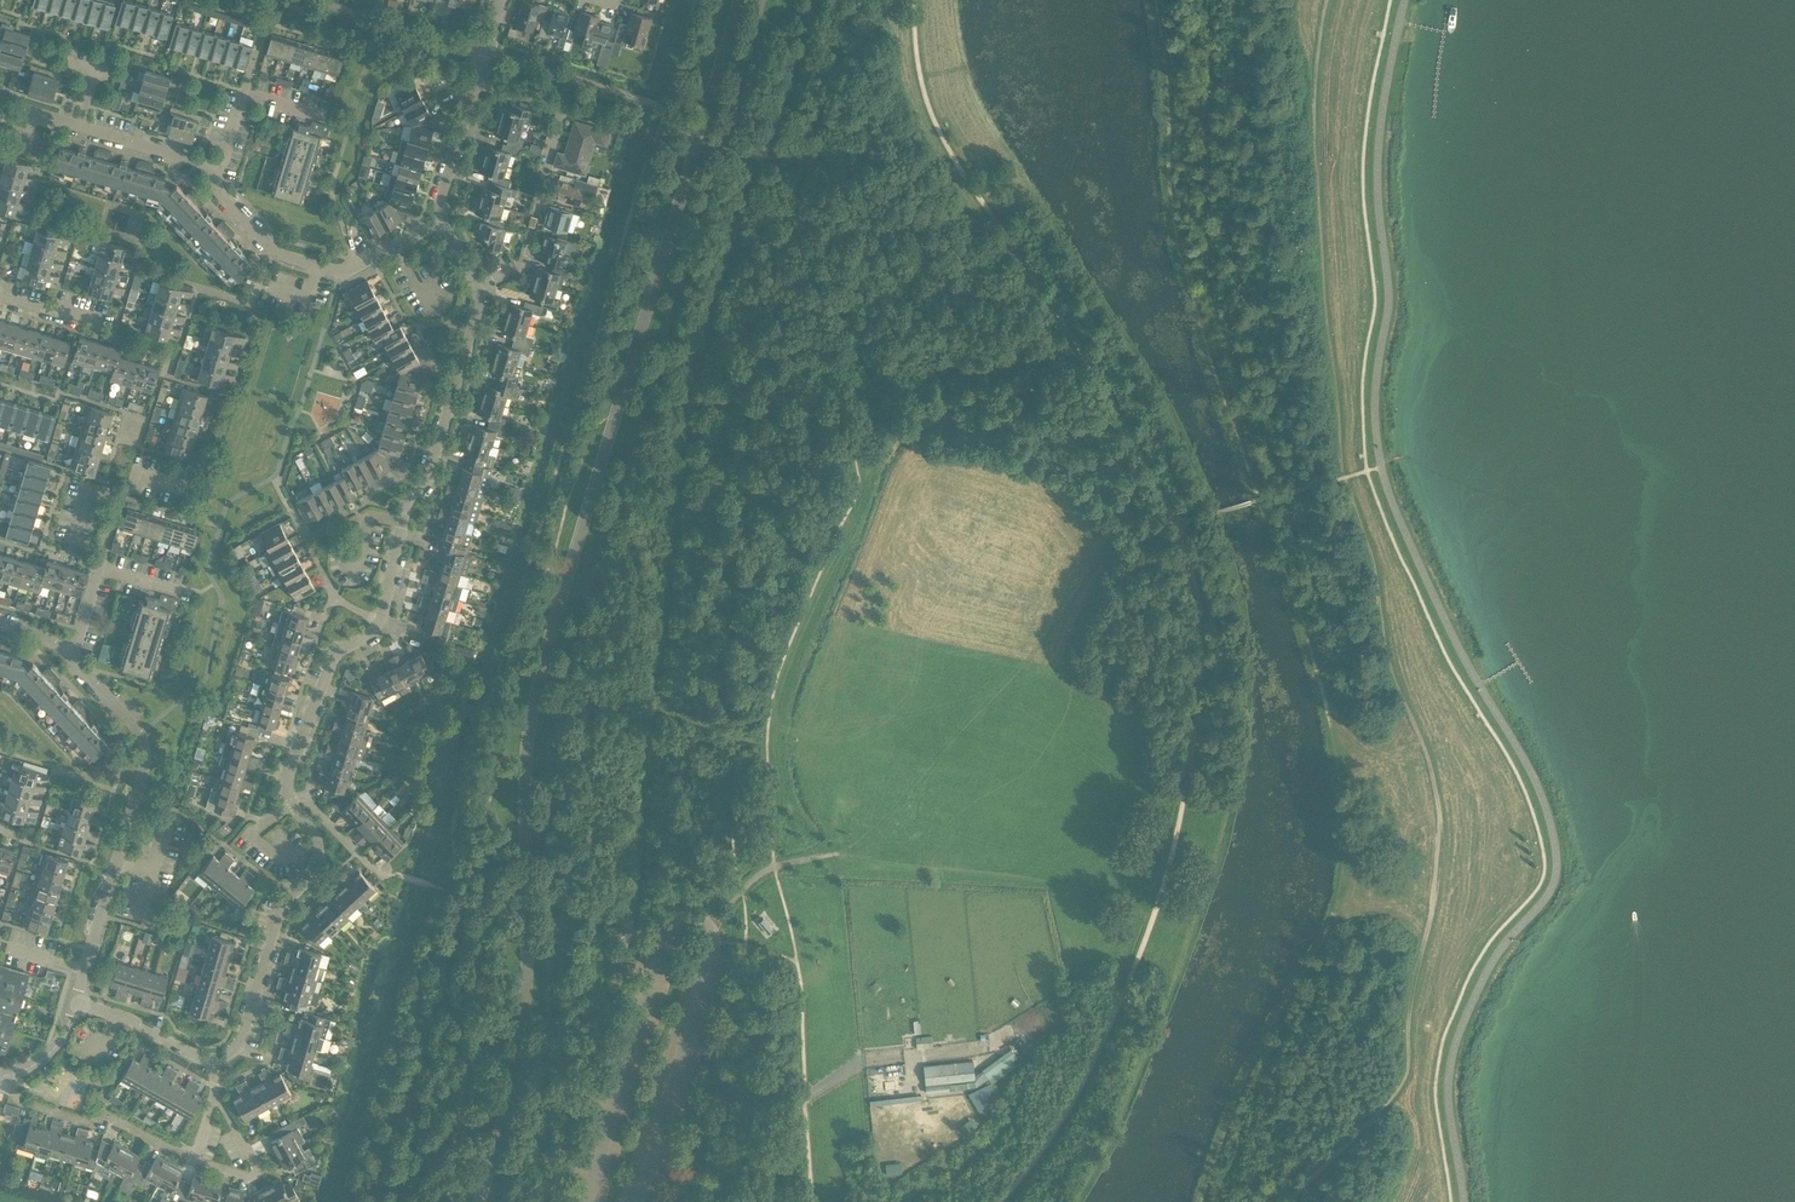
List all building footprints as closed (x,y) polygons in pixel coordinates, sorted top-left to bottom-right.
[(48,0),(34,0),(32,4),(45,8),(48,0)] [(61,0),(48,0),(45,8),(58,12),(61,0)] [(75,0),(61,0),(58,12),(70,16),(75,0)] [(70,16),(83,20),(89,0),(75,0),(70,16)] [(102,1),(100,0),(89,0),(83,20),(96,23),(102,1)] [(135,3),(125,0),(122,0),(115,22),(128,26),(135,3)] [(386,6),(392,7),(393,8),(400,10),(402,3),(394,0),(388,0),(386,6)] [(457,3),(465,6),(464,10),(476,14),(480,0),(458,0),(457,3)] [(102,1),(96,23),(109,27),(115,5),(102,1)] [(193,11),(195,5),(182,1),(180,7),(193,11)] [(532,31),(539,6),(523,1),(516,26),(532,31)] [(148,7),(135,3),(128,26),(141,29),(148,7)] [(153,33),(160,11),(153,9),(154,6),(149,4),(148,7),(141,29),(153,33)] [(195,5),(193,11),(206,14),(207,9),(195,5)] [(207,9),(206,14),(218,18),(220,13),(207,9)] [(543,19),(538,35),(549,39),(551,34),(566,38),(567,38),(569,29),(569,28),(565,27),(568,14),(553,10),(550,21),(543,19)] [(160,11),(153,33),(166,37),(173,15),(160,11)] [(606,42),(611,25),(597,21),(598,17),(582,12),(573,40),(590,45),(592,38),(606,42)] [(220,13),(218,18),(231,22),(232,16),(220,13)] [(643,45),(651,19),(631,13),(628,25),(619,22),(614,42),(632,47),(633,42),(643,45)] [(232,16),(231,22),(243,25),(245,20),(232,16)] [(245,20),(243,25),(257,29),(258,24),(245,20)] [(0,29),(0,37),(2,38),(2,39),(26,46),(29,36),(13,31),(14,27),(2,23),(0,29)] [(182,49),(189,26),(176,23),(169,45),(182,49)] [(189,26),(182,49),(194,53),(201,30),(194,28),(195,25),(190,24),(189,26)] [(201,30),(194,53),(207,57),(214,34),(207,32),(208,29),(202,27),(201,30)] [(510,27),(506,38),(515,40),(518,30),(510,27)] [(214,34),(207,57),(219,60),(226,38),(219,36),(220,33),(215,31),(214,34)] [(278,58),(284,38),(272,34),(266,54),(278,58)] [(226,38),(219,60),(232,64),(239,41),(226,38)] [(284,38),(278,58),(290,62),(296,42),(284,38)] [(23,57),(26,46),(2,39),(0,45),(0,50),(23,57)] [(239,41),(232,64),(245,68),(252,45),(239,41)] [(296,42),(290,62),(302,65),(308,45),(296,42)] [(536,43),(534,50),(541,51),(543,45),(536,43)] [(308,45),(302,65),(314,69),(319,49),(308,45)] [(319,49),(314,69),(326,72),(332,52),(319,49)] [(14,66),(20,68),(23,57),(0,50),(0,62),(14,66)] [(332,52),(326,72),(338,76),(344,56),(332,52)] [(31,81),(55,89),(57,81),(67,84),(69,75),(31,64),(30,70),(34,71),(31,81)] [(142,81),(167,88),(170,78),(146,70),(142,81)] [(55,89),(31,81),(28,92),(52,100),(55,89)] [(167,88),(142,81),(139,91),(163,99),(167,88)] [(404,112),(423,101),(414,84),(395,95),(404,112)] [(163,99),(139,91),(136,102),(160,109),(163,99)] [(404,112),(398,115),(403,126),(411,125),(411,126),(424,124),(426,122),(422,116),(429,112),(423,101),(404,112)] [(171,124),(195,131),(197,123),(202,124),(204,116),(171,106),(169,112),(174,113),(171,124)] [(500,110),(497,118),(499,118),(498,121),(523,129),(527,130),(529,123),(533,110),(518,106),(516,113),(509,110),(502,108),(501,111),(500,110)] [(426,122),(432,119),(429,112),(422,116),(426,122)] [(380,115),(374,113),(372,119),(373,123),(380,118),(380,115)] [(304,203),(323,137),(323,136),(327,138),(330,126),(313,121),(311,126),(297,122),(295,129),(290,127),(271,193),(304,203)] [(523,129),(498,121),(494,134),(508,138),(506,145),(520,149),(521,150),(524,140),(519,139),(523,129)] [(604,144),(608,132),(575,122),(565,156),(558,154),(555,166),(585,174),(595,141),(604,144)] [(195,131),(171,124),(167,135),(192,142),(195,131)] [(407,140),(428,147),(431,135),(424,133),(426,126),(424,124),(411,126),(407,140)] [(433,128),(426,126),(424,133),(431,135),(433,128)] [(52,172),(73,178),(82,147),(79,146),(77,152),(70,150),(72,142),(69,139),(63,137),(52,172)] [(402,139),(398,151),(424,159),(428,147),(407,140),(402,139)] [(482,159),(507,167),(511,154),(518,156),(520,149),(506,145),(502,144),(500,151),(486,146),(482,159)] [(73,178),(94,185),(105,149),(99,147),(94,150),(92,156),(84,154),(86,148),(82,147),(73,178)] [(94,185),(115,190),(124,159),(120,158),(119,164),(111,162),(113,154),(111,151),(105,149),(94,185)] [(398,151),(395,162),(400,164),(421,170),(424,159),(398,151)] [(26,176),(28,169),(38,173),(40,167),(7,157),(3,170),(26,176)] [(115,190),(136,197),(147,162),(140,160),(136,162),(134,169),(126,166),(127,160),(124,159),(115,190)] [(491,183),(498,185),(508,188),(510,182),(503,180),(507,167),(482,159),(478,172),(493,176),(491,183)] [(147,162),(136,197),(157,203),(167,187),(163,185),(165,178),(153,174),(155,167),(153,164),(147,162)] [(396,176),(417,182),(421,170),(400,164),(396,176)] [(22,188),(24,182),(34,185),(36,179),(26,176),(3,170),(0,180),(0,182),(22,189),(22,188)] [(391,174),(388,186),(413,194),(417,182),(396,176),(391,174)] [(558,179),(552,197),(578,205),(582,193),(593,197),(596,185),(576,178),(574,184),(558,179)] [(0,182),(0,196),(18,202),(18,201),(20,194),(30,198),(32,192),(22,188),(22,189),(0,182)] [(157,203),(173,220),(200,194),(195,189),(190,189),(185,194),(177,185),(171,190),(167,187),(157,203)] [(478,200),(503,208),(507,195),(515,198),(517,191),(508,188),(498,185),(496,192),(482,188),(478,200)] [(388,186),(385,196),(390,198),(388,202),(399,211),(400,210),(401,210),(403,203),(410,205),(413,194),(388,186)] [(173,220),(188,235),(212,212),(209,210),(205,214),(199,208),(204,203),(204,199),(200,194),(173,220)] [(0,196),(0,210),(14,214),(16,207),(27,210),(28,204),(18,201),(18,202),(0,196)] [(478,203),(477,203),(474,210),(475,211),(475,213),(489,217),(487,224),(503,229),(505,230),(508,223),(499,220),(503,208),(478,200),(478,203)] [(374,209),(385,229),(396,223),(392,216),(399,213),(399,211),(388,202),(374,209)] [(401,210),(408,212),(410,205),(403,203),(401,210)] [(567,232),(573,214),(550,207),(544,225),(567,232)] [(385,229),(374,209),(357,219),(367,238),(385,229)] [(402,219),(399,213),(392,216),(396,223),(402,219)] [(478,221),(474,234),(489,239),(486,247),(491,255),(505,248),(502,242),(506,230),(505,230),(503,229),(487,224),(478,221)] [(56,248),(58,241),(68,244),(70,239),(37,229),(33,242),(56,248)] [(547,264),(554,266),(569,270),(572,258),(563,256),(567,242),(544,236),(540,250),(550,253),(547,264)] [(121,260),(121,259),(123,253),(134,256),(135,250),(103,240),(99,253),(121,260)] [(56,248),(33,242),(29,254),(52,261),(52,260),(54,254),(64,257),(66,251),(56,248)] [(121,260),(99,253),(95,266),(118,273),(118,272),(120,266),(130,269),(132,262),(121,259),(121,260)] [(52,261),(29,254),(26,267),(48,273),(50,267),(60,270),(62,263),(52,260),(52,261)] [(118,273),(95,266),(92,278),(114,285),(116,278),(126,281),(128,275),(118,272),(118,273)] [(534,282),(556,289),(560,278),(566,279),(569,270),(554,266),(552,272),(538,268),(534,282)] [(48,273),(26,267),(22,279),(44,286),(47,279),(57,282),(59,276),(48,273)] [(114,285),(92,278),(88,291),(110,298),(112,291),(122,294),(124,288),(114,285)] [(348,291),(354,303),(373,293),(367,280),(348,291)] [(178,302),(179,301),(181,294),(191,297),(193,292),(159,282),(156,295),(178,302)] [(556,289),(534,282),(530,296),(543,300),(541,306),(543,307),(556,311),(559,302),(553,300),(556,289)] [(361,315),(380,305),(373,293),(354,303),(361,315)] [(178,302),(156,295),(152,307),(175,314),(175,313),(177,307),(187,310),(189,304),(179,301),(178,302)] [(506,318),(528,325),(532,313),(541,316),(543,307),(541,306),(525,301),(523,308),(510,304),(506,318)] [(367,327),(387,317),(380,305),(361,315),(367,327)] [(175,314),(152,307),(148,320),(171,327),(171,326),(173,319),(184,322),(185,316),(175,313),(175,314)] [(374,340),(393,329),(387,317),(367,327),(374,340)] [(513,342),(531,348),(534,338),(525,336),(528,325),(506,318),(501,332),(514,336),(513,342)] [(10,323),(0,320),(0,347),(2,348),(10,323)] [(171,327),(148,320),(145,332),(167,339),(170,331),(180,334),(182,329),(171,326),(171,327)] [(10,323),(2,348),(12,351),(19,326),(10,323)] [(19,326),(12,351),(22,354),(30,329),(19,326)] [(393,329),(374,340),(374,341),(381,337),(387,349),(406,338),(400,326),(393,329)] [(231,347),(231,346),(233,340),(244,343),(246,337),(213,327),(209,340),(231,347)] [(30,329),(22,354),(32,357),(39,332),(30,329)] [(336,340),(343,336),(340,331),(333,335),(336,340)] [(39,332),(32,357),(42,360),(49,335),(39,332)] [(49,335),(42,360),(52,363),(59,338),(49,335)] [(83,364),(90,340),(80,337),(73,361),(83,364)] [(59,338),(52,363),(62,366),(70,341),(59,338)] [(406,338),(387,349),(394,361),(413,350),(406,338)] [(90,340),(83,364),(93,367),(100,343),(90,340)] [(231,347),(209,340),(205,353),(228,360),(228,359),(230,352),(240,355),(242,350),(231,346),(231,347)] [(531,348),(513,342),(511,348),(497,345),(493,358),(516,365),(522,367),(525,355),(528,356),(531,348)] [(100,343),(93,367),(103,370),(110,346),(100,343)] [(103,370),(112,373),(113,373),(118,356),(119,356),(121,349),(110,346),(103,370)] [(348,361),(354,358),(349,348),(342,351),(348,361)] [(400,372),(424,370),(413,350),(394,361),(400,372)] [(224,372),(224,371),(226,365),(237,368),(238,362),(228,359),(228,360),(205,353),(201,365),(224,372)] [(121,383),(128,359),(119,356),(118,356),(113,373),(112,373),(110,380),(121,383)] [(516,365),(493,358),(489,372),(502,376),(500,382),(515,387),(518,377),(513,376),(516,365)] [(128,359),(121,383),(131,386),(138,362),(128,359)] [(174,376),(179,378),(184,361),(179,359),(174,376)] [(138,362),(131,386),(141,389),(148,365),(138,362)] [(8,365),(6,371),(13,373),(15,367),(8,365)] [(148,365),(141,389),(151,392),(159,368),(148,365)] [(224,372),(201,365),(198,378),(220,384),(222,377),(233,381),(235,374),(224,371),(224,372)] [(26,377),(28,371),(21,369),(19,375),(26,377)] [(424,370),(400,372),(397,383),(418,389),(424,370)] [(28,371),(26,377),(33,379),(35,373),(28,371)] [(46,383),(48,377),(41,375),(39,381),(46,383)] [(48,377),(46,383),(53,385),(55,379),(48,377)] [(481,398),(504,405),(507,394),(516,397),(518,388),(515,387),(500,382),(498,389),(485,385),(481,398)] [(75,392),(77,386),(70,383),(68,390),(75,392)] [(393,396),(414,402),(418,389),(397,383),(393,396)] [(77,386),(75,392),(82,394),(84,388),(77,386)] [(179,398),(204,405),(207,395),(182,387),(179,398)] [(95,398),(97,391),(90,389),(88,396),(95,398)] [(97,391),(95,398),(102,400),(104,394),(97,391)] [(166,394),(159,392),(157,400),(163,402),(166,394)] [(115,404),(117,397),(110,395),(108,402),(115,404)] [(362,409),(365,398),(358,396),(355,407),(362,409)] [(389,409),(410,416),(414,402),(393,396),(389,409)] [(117,397),(115,404),(122,406),(124,399),(117,397)] [(204,405),(179,398),(176,408),(201,415),(204,405)] [(504,405),(481,398),(477,413),(490,417),(488,423),(503,427),(506,418),(500,416),(504,405)] [(17,405),(5,401),(0,417),(0,424),(11,427),(17,405)] [(135,410),(136,403),(129,401),(127,407),(135,410)] [(61,409),(68,411),(70,404),(63,402),(61,409)] [(136,403),(135,410),(142,412),(144,405),(136,403)] [(23,431),(30,408),(17,405),(11,427),(23,431)] [(85,416),(109,424),(112,413),(88,406),(85,416)] [(153,412),(160,414),(162,408),(155,406),(153,412)] [(36,435),(42,412),(30,408),(23,431),(36,435)] [(201,415),(176,408),(173,418),(198,425),(201,415)] [(68,411),(61,409),(59,417),(65,419),(68,411)] [(385,423),(406,429),(410,416),(389,409),(385,423)] [(42,412),(36,435),(49,438),(55,416),(42,412)] [(160,414),(153,412),(151,420),(157,422),(160,414)] [(109,424),(85,416),(82,426),(106,433),(109,424)] [(198,425),(173,418),(170,428),(195,435),(198,425)] [(55,429),(62,431),(64,424),(57,422),(55,429)] [(381,436),(402,442),(406,429),(385,423),(381,436)] [(468,439),(492,446),(495,435),(500,436),(503,427),(488,423),(486,429),(472,425),(468,439)] [(106,433),(82,426),(79,436),(103,443),(106,433)] [(147,432),(154,434),(155,428),(149,426),(147,432)] [(167,438),(192,445),(195,435),(170,428),(167,438)] [(62,431),(55,429),(53,437),(59,438),(62,431)] [(154,434),(147,432),(145,440),(151,442),(154,434)] [(103,443),(79,436),(76,446),(100,453),(103,443)] [(324,449),(334,443),(330,436),(321,442),(324,449)] [(377,450),(395,465),(402,442),(381,436),(377,450)] [(192,445),(167,438),(164,448),(189,456),(192,445)] [(492,446),(468,439),(464,453),(470,455),(468,461),(491,468),(494,456),(489,454),(492,446)] [(49,449),(56,451),(58,444),(51,442),(49,449)] [(6,443),(4,449),(17,452),(18,447),(6,443)] [(100,453),(76,446),(73,456),(97,463),(100,453)] [(18,447),(17,452),(29,456),(31,451),(18,447)] [(313,452),(310,447),(304,451),(307,456),(313,452)] [(56,451),(49,449),(47,456),(53,458),(56,451)] [(395,465),(377,450),(367,455),(377,474),(395,465)] [(31,451),(29,456),(43,460),(44,454),(31,451)] [(1,465),(7,467),(11,454),(5,452),(1,465)] [(354,462),(365,481),(377,474),(367,455),(354,462)] [(97,463),(73,456),(69,467),(94,474),(97,463)] [(24,472),(47,479),(51,466),(28,459),(24,472)] [(460,467),(458,473),(461,473),(459,480),(486,488),(491,468),(468,461),(467,461),(465,469),(460,467)] [(342,468),(353,488),(365,481),(354,462),(342,468)] [(353,488),(342,468),(341,469),(344,476),(333,481),(344,500),(356,494),(353,488)] [(21,484),(43,491),(47,479),(24,472),(21,484)] [(447,484),(446,489),(476,498),(482,500),(486,488),(459,480),(457,487),(447,484)] [(344,500),(333,481),(321,488),(331,507),(344,500)] [(17,497),(40,504),(43,491),(21,484),(17,497)] [(331,507),(321,488),(309,495),(319,514),(331,507)] [(446,489),(444,494),(454,497),(452,504),(473,510),(479,512),(482,500),(476,498),(446,489)] [(319,514),(309,495),(295,502),(305,521),(319,514)] [(13,509),(36,516),(40,504),(17,497),(13,509)] [(440,507),(439,513),(469,522),(475,524),(479,512),(473,510),(452,504),(450,510),(440,507)] [(9,522),(32,529),(36,516),(13,509),(9,522)] [(134,532),(140,512),(128,509),(122,528),(134,532)] [(146,536),(152,516),(140,512),(134,532),(146,536)] [(439,513),(437,518),(447,521),(445,527),(472,535),(475,524),(469,522),(439,513)] [(158,540),(164,520),(152,516),(146,536),(158,540)] [(170,543),(176,523),(164,520),(158,540),(170,543)] [(32,529),(9,522),(5,535),(28,541),(32,529)] [(269,550),(288,539),(279,522),(260,533),(269,550)] [(176,523),(170,543),(182,547),(188,527),(176,523)] [(188,527),(182,547),(194,551),(200,531),(188,527)] [(440,533),(436,546),(441,547),(448,549),(466,555),(472,535),(445,527),(443,534),(440,533)] [(275,561),(294,551),(288,539),(269,550),(275,561)] [(441,547),(437,560),(442,561),(440,568),(458,573),(466,575),(471,556),(466,555),(448,549),(441,547)] [(281,572),(300,561),(294,551),(275,561),(281,572)] [(16,558),(6,555),(0,576),(0,580),(9,583),(16,558)] [(19,586),(26,561),(16,558),(9,583),(19,586)] [(51,588),(58,564),(47,560),(45,567),(46,567),(41,585),(51,588)] [(29,589),(36,564),(26,561),(19,586),(29,589)] [(287,583),(306,572),(300,561),(281,572),(287,583)] [(36,564),(29,589),(39,592),(41,585),(46,567),(45,567),(36,564)] [(61,591),(68,566),(58,564),(51,588),(61,591)] [(68,566),(61,591),(71,594),(78,569),(68,566)] [(424,569),(422,576),(427,577),(455,585),(462,587),(466,575),(458,573),(440,568),(439,573),(424,569)] [(78,569),(71,594),(81,597),(88,573),(78,569)] [(306,572),(287,583),(296,600),(315,589),(306,572)] [(422,576),(421,581),(426,582),(435,585),(433,592),(459,600),(462,587),(455,585),(427,577),(422,576)] [(253,587),(260,583),(257,578),(250,582),(253,587)] [(260,583),(253,587),(256,592),(263,588),(260,583)] [(422,595),(420,601),(454,611),(455,611),(459,600),(433,592),(431,598),(422,595)] [(175,611),(179,599),(161,593),(160,599),(146,594),(144,600),(140,599),(120,666),(151,675),(171,610),(175,611)] [(5,597),(3,603),(9,605),(11,599),(5,597)] [(22,609),(24,603),(17,601),(16,607),(22,609)] [(420,601),(419,606),(428,608),(426,615),(444,621),(450,623),(454,611),(420,601)] [(24,603),(22,609),(30,611),(31,605),(24,603)] [(278,621),(304,629),(306,622),(309,623),(311,617),(306,616),(308,609),(294,604),(292,612),(282,609),(278,621)] [(42,615),(44,609),(37,607),(35,613),(42,615)] [(44,609),(42,615),(49,617),(51,611),(44,609)] [(63,621),(65,615),(57,612),(55,619),(63,621)] [(65,615),(63,621),(69,623),(71,617),(65,615)] [(422,621),(420,627),(425,628),(423,635),(428,637),(436,639),(438,640),(445,642),(450,623),(444,621),(426,615),(424,622),(422,621)] [(275,633),(310,643),(311,638),(302,635),(304,629),(278,621),(275,633)] [(271,645),(297,652),(299,646),(308,649),(310,643),(275,633),(271,645)] [(0,651),(0,677),(14,681),(24,665),(19,664),(22,656),(9,653),(11,646),(10,642),(3,640),(0,651)] [(297,652),(271,645),(266,664),(276,667),(282,669),(284,662),(296,666),(298,660),(295,659),(297,652)] [(410,659),(420,678),(430,673),(433,678),(441,674),(429,652),(422,655),(419,651),(414,654),(415,656),(410,659)] [(420,678),(410,659),(404,663),(399,654),(394,657),(409,684),(420,678)] [(388,671),(398,690),(409,684),(394,657),(389,659),(394,668),(388,671)] [(14,681),(29,697),(56,672),(51,667),(46,667),(41,671),(33,662),(27,668),(24,665),(14,681)] [(261,683),(285,691),(287,684),(290,685),(292,680),(280,676),(282,669),(276,667),(274,674),(264,671),(261,683)] [(380,672),(368,679),(380,700),(398,690),(388,671),(382,675),(380,672)] [(29,697),(44,713),(65,693),(63,690),(61,692),(55,686),(60,681),(60,677),(56,672),(29,697)] [(257,695),(264,697),(292,706),(293,700),(283,698),(285,691),(261,683),(257,695)] [(44,713),(59,729),(85,704),(81,699),(76,699),(72,703),(66,697),(68,695),(65,693),(44,713)] [(347,715),(368,721),(371,709),(366,708),(368,700),(355,696),(352,704),(347,702),(345,708),(349,709),(347,715)] [(261,709),(278,714),(280,708),(290,711),(292,706),(264,697),(261,709)] [(59,729),(74,744),(95,724),(93,722),(91,724),(85,718),(90,713),(90,709),(85,704),(59,729)] [(278,714),(261,709),(257,721),(259,722),(257,729),(257,730),(260,731),(270,734),(273,726),(278,728),(279,722),(276,721),(278,714)] [(368,721),(347,715),(345,722),(335,719),(334,724),(364,733),(368,721)] [(95,724),(74,744),(89,761),(116,736),(111,731),(107,731),(102,735),(95,729),(98,727),(95,724)] [(237,731),(233,743),(251,748),(253,742),(256,743),(260,731),(257,730),(257,729),(241,724),(239,732),(237,731)] [(340,739),(365,747),(368,735),(364,733),(334,724),(332,729),(342,732),(340,739)] [(327,748),(362,758),(365,747),(340,739),(338,745),(328,743),(327,748)] [(222,753),(257,763),(259,758),(249,755),(251,748),(233,743),(226,741),(222,753)] [(333,763),(354,769),(357,757),(362,759),(362,758),(327,748),(325,753),(335,756),(333,763)] [(257,763),(222,753),(219,765),(226,767),(244,772),(246,766),(256,769),(257,763)] [(34,783),(35,783),(36,776),(47,779),(49,773),(16,764),(13,763),(12,767),(15,768),(12,777),(34,783)] [(354,769),(333,763),(331,769),(321,766),(320,772),(350,781),(354,769)] [(222,779),(250,787),(252,782),(242,779),(244,772),(226,767),(222,779)] [(193,771),(190,782),(197,784),(200,773),(193,771)] [(350,781),(320,772),(318,777),(328,780),(326,787),(347,793),(350,781)] [(12,777),(9,776),(8,779),(11,780),(9,789),(31,796),(31,795),(33,789),(43,792),(45,786),(35,783),(34,783),(12,777)] [(250,787),(222,779),(219,791),(237,796),(239,789),(249,792),(250,787)] [(27,808),(29,801),(40,804),(41,798),(31,795),(31,796),(9,789),(5,788),(4,792),(8,793),(5,802),(27,808)] [(237,796),(219,791),(211,788),(205,808),(234,816),(236,809),(238,803),(235,803),(237,796)] [(92,815),(94,809),(104,812),(106,806),(73,796),(70,795),(69,799),(72,800),(69,809),(92,815)] [(334,804),(333,804),(341,812),(350,821),(351,819),(356,825),(372,810),(358,795),(353,800),(334,804)] [(27,808),(5,802),(1,815),(23,821),(26,814),(36,817),(38,811),(27,808)] [(88,828),(90,821),(100,824),(102,818),(92,815),(69,809),(66,808),(65,812),(68,813),(66,821),(88,828)] [(372,810),(356,825),(361,830),(354,836),(358,841),(381,819),(372,810)] [(381,819),(358,841),(361,844),(368,838),(373,843),(389,828),(381,819)] [(84,841),(84,840),(86,834),(96,837),(98,831),(88,828),(66,821),(62,821),(61,824),(65,825),(62,834),(84,841)] [(211,826),(225,838),(234,829),(225,822),(222,825),(218,821),(211,826)] [(389,828),(373,843),(378,848),(376,849),(380,854),(384,850),(389,856),(399,846),(394,840),(398,837),(389,828)] [(84,841),(62,834),(58,833),(58,837),(61,838),(58,847),(80,853),(82,846),(93,849),(95,843),(84,840),(84,841)] [(0,862),(0,872),(8,874),(15,849),(5,846),(0,862)] [(20,858),(26,860),(28,852),(22,851),(20,858)] [(209,881),(230,855),(226,852),(219,859),(213,855),(199,872),(209,881)] [(40,864),(65,871),(68,861),(43,853),(40,864)] [(230,855),(209,881),(219,889),(234,871),(228,866),(234,859),(230,855)] [(26,860),(20,858),(18,864),(24,866),(26,860)] [(37,874),(62,881),(65,871),(40,864),(37,874)] [(234,871),(219,889),(229,897),(250,872),(246,868),(239,876),(234,871)] [(344,873),(366,897),(376,888),(360,871),(354,876),(348,869),(344,873)] [(14,878),(20,879),(22,872),(16,870),(14,878)] [(250,872),(229,897),(239,906),(254,888),(248,883),(254,875),(250,872)] [(341,889),(357,906),(366,897),(344,873),(339,877),(346,884),(341,889)] [(34,884),(59,891),(62,881),(37,874),(34,884)] [(20,879),(14,878),(12,884),(18,886),(20,879)] [(32,893),(56,901),(59,891),(34,884),(32,893)] [(357,906),(341,889),(335,894),(329,887),(324,890),(347,915),(357,906)] [(8,897),(14,899),(17,892),(10,890),(8,897)] [(322,907),(341,928),(351,919),(347,915),(324,890),(320,894),(327,902),(322,907)] [(29,904),(53,911),(56,901),(32,893),(29,904)] [(14,899),(8,897),(6,904),(12,906),(14,899)] [(26,914),(50,921),(53,911),(29,904),(26,914)] [(305,908),(331,936),(341,928),(322,907),(316,912),(309,905),(305,908)] [(331,936),(305,908),(301,912),(308,920),(302,925),(318,942),(319,941),(323,944),(331,936)] [(9,919),(11,912),(4,910),(2,917),(9,919)] [(50,921),(26,914),(23,924),(47,931),(50,921)] [(773,929),(764,917),(758,922),(768,934),(773,929)] [(209,948),(240,958),(242,952),(232,949),(235,942),(227,940),(229,933),(221,931),(219,937),(213,935),(209,948)] [(286,956),(317,966),(322,967),(325,954),(299,946),(297,954),(287,951),(286,956)] [(205,960),(227,967),(229,960),(239,963),(240,958),(209,948),(205,960)] [(291,971),(317,979),(320,980),(324,968),(322,967),(317,966),(286,956),(284,961),(294,964),(291,971)] [(201,973),(233,982),(235,977),(225,974),(227,967),(205,960),(201,973)] [(121,998),(130,966),(117,962),(111,984),(118,986),(115,996),(121,998)] [(22,997),(29,974),(0,966),(0,991),(22,997)] [(136,992),(143,969),(130,966),(121,998),(126,999),(129,990),(136,992)] [(145,1005),(155,973),(143,969),(136,992),(143,994),(140,1003),(145,1005)] [(278,981),(313,992),(317,979),(291,971),(289,978),(280,976),(278,981)] [(155,973),(145,1005),(151,1007),(154,997),(161,999),(168,977),(155,973)] [(198,985),(220,992),(222,985),(231,988),(233,982),(201,973),(198,985)] [(313,992),(278,981),(276,987),(286,989),(284,997),(282,1003),(297,1008),(299,1001),(310,1004),(313,992)] [(194,998),(226,1007),(227,1002),(218,999),(220,992),(198,985),(194,998)] [(17,1014),(22,997),(0,991),(0,1009),(17,1014)] [(226,1007),(194,998),(190,1011),(212,1017),(214,1010),(224,1013),(226,1007)] [(12,1030),(17,1014),(0,1009),(0,1026),(12,1030)] [(289,1022),(287,1027),(325,1038),(331,1018),(309,1012),(306,1011),(303,1018),(301,1017),(299,1025),(289,1022)] [(0,1026),(0,1052),(5,1054),(12,1030),(0,1026)] [(325,1038),(287,1027),(286,1032),(296,1035),(293,1042),(315,1049),(324,1051),(327,1039),(325,1038)] [(280,1052),(312,1062),(315,1049),(293,1042),(291,1050),(281,1047),(280,1052)] [(133,1085),(150,1055),(145,1052),(139,1061),(133,1058),(122,1078),(133,1085)] [(312,1062),(280,1052),(278,1057),(288,1060),(286,1068),(289,1068),(287,1073),(299,1082),(300,1077),(311,1080),(314,1070),(309,1069),(312,1062)] [(150,1055),(133,1085),(145,1091),(156,1071),(149,1067),(154,1058),(150,1055)] [(973,1080),(971,1060),(924,1064),(926,1084),(973,1080)] [(156,1071),(145,1091),(156,1097),(172,1068),(167,1065),(162,1074),(156,1071)] [(172,1068),(156,1097),(167,1104),(179,1084),(172,1080),(177,1071),(172,1068)] [(264,1070),(280,1100),(291,1094),(280,1073),(274,1077),(269,1068),(264,1070)] [(257,1086),(268,1106),(280,1100),(264,1070),(259,1073),(264,1082),(257,1086)] [(179,1084),(167,1104),(178,1110),(195,1081),(190,1079),(185,1087),(179,1084)] [(268,1106),(257,1086),(250,1090),(245,1080),(241,1083),(257,1112),(268,1106)] [(195,1081),(178,1110),(190,1117),(201,1097),(195,1093),(200,1084),(195,1081)] [(257,1112),(241,1083),(236,1085),(241,1095),(234,1098),(245,1119),(257,1112)] [(948,1084),(926,1086),(926,1093),(949,1091),(948,1084)] [(35,1155),(44,1127),(36,1125),(39,1115),(31,1113),(29,1120),(25,1118),(15,1149),(35,1155)] [(44,1127),(35,1155),(47,1159),(49,1153),(59,1121),(53,1119),(51,1129),(44,1127)] [(62,1156),(69,1134),(61,1132),(64,1123),(59,1121),(49,1153),(62,1156)] [(270,1143),(277,1155),(300,1143),(305,1140),(298,1127),(294,1121),(279,1130),(282,1136),(270,1143)] [(69,1134),(62,1156),(74,1160),(84,1129),(79,1127),(76,1137),(69,1134)] [(89,1130),(84,1129),(74,1160),(86,1164),(86,1166),(93,1168),(98,1150),(92,1148),(94,1142),(86,1140),(89,1130)] [(114,1171),(127,1148),(114,1141),(108,1153),(99,1148),(98,1150),(93,1168),(100,1172),(103,1165),(114,1171)] [(300,1143),(277,1155),(284,1168),(294,1162),(299,1172),(314,1164),(315,1160),(309,1148),(304,1151),(300,1143)] [(127,1148),(114,1171),(125,1176),(120,1185),(121,1189),(128,1192),(134,1181),(139,1171),(133,1168),(140,1156),(127,1148)] [(158,1184),(170,1162),(157,1155),(150,1168),(143,1164),(139,1171),(134,1181),(141,1185),(145,1177),(158,1184)] [(158,1184),(165,1189),(163,1192),(164,1195),(167,1197),(166,1199),(167,1201),(176,1201),(183,1186),(176,1182),(183,1169),(170,1162),(158,1184)] [(209,1178),(195,1173),(190,1188),(183,1186),(176,1201),(180,1201),(193,1201),(194,1200),(201,1201),(202,1201),(209,1178)] [(202,1201),(225,1201),(226,1199),(219,1197),(223,1182),(209,1178),(202,1201)] [(277,1201),(301,1201),(294,1189),(287,1192),(281,1180),(268,1186),(277,1201)] [(268,1186),(255,1193),(260,1201),(277,1201),(268,1186)] [(225,1201),(241,1201),(244,1191),(230,1187),(226,1199),(225,1201)]
